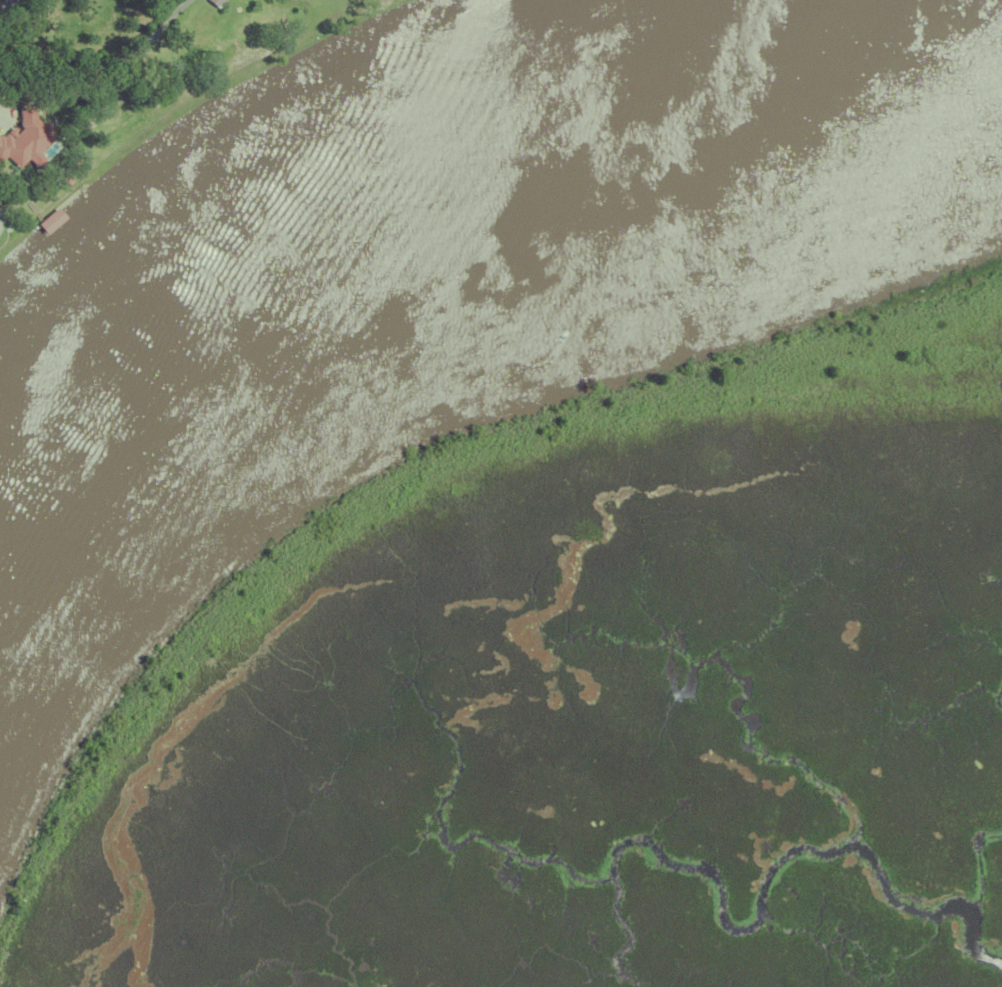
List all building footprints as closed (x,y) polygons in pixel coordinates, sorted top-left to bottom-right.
[(215,9),(223,0),(205,0),(215,9)] [(2,153),(0,155),(0,133),(3,130),(8,135),(9,134),(4,129),(9,124),(13,126),(11,129),(13,131),(18,125),(17,123),(16,105),(31,104),(32,115),(39,121),(42,118),(51,127),(47,131),(51,135),(36,150),(40,154),(40,158),(35,163),(31,163),(24,156),(14,165),(2,153)] [(35,222),(55,204),(63,214),(44,232),(35,222)]
